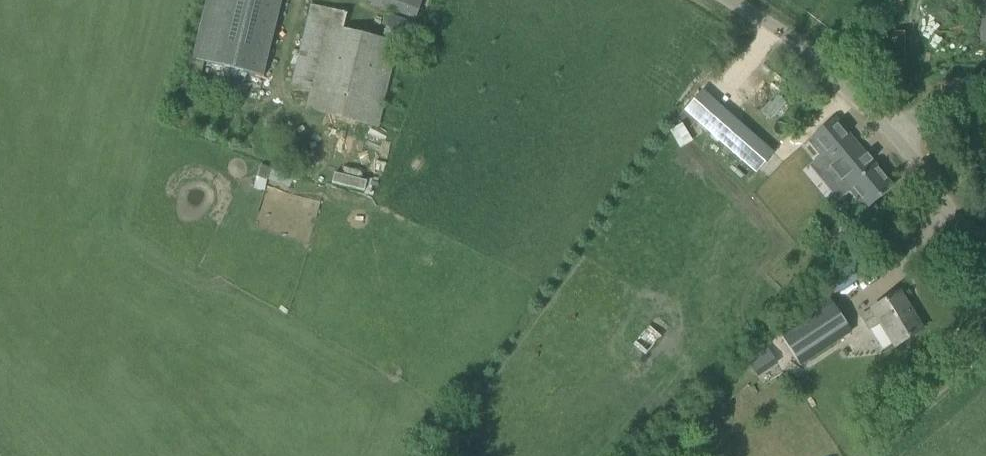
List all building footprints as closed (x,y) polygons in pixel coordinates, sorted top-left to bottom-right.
[(281,0),(206,0),(192,60),(262,77),(263,71),(281,0)] [(415,17),(422,0),(370,0),(415,17)] [(308,6),(290,83),(310,88),(305,111),(375,127),(390,61),(394,43),(386,41),(340,31),(344,14),(308,6)] [(390,16),(383,36),(416,48),(424,27),(390,16)] [(792,149),(719,82),(693,111),(765,178),(792,149)] [(891,187),(834,118),(812,136),(827,154),(823,157),(866,208),(891,187)] [(921,329),(899,293),(859,317),(867,330),(876,324),(891,348),(921,329)] [(828,296),(778,329),(800,364),(850,331),(828,296)] [(649,326),(634,344),(645,354),(652,346),(660,336),(649,326)]
